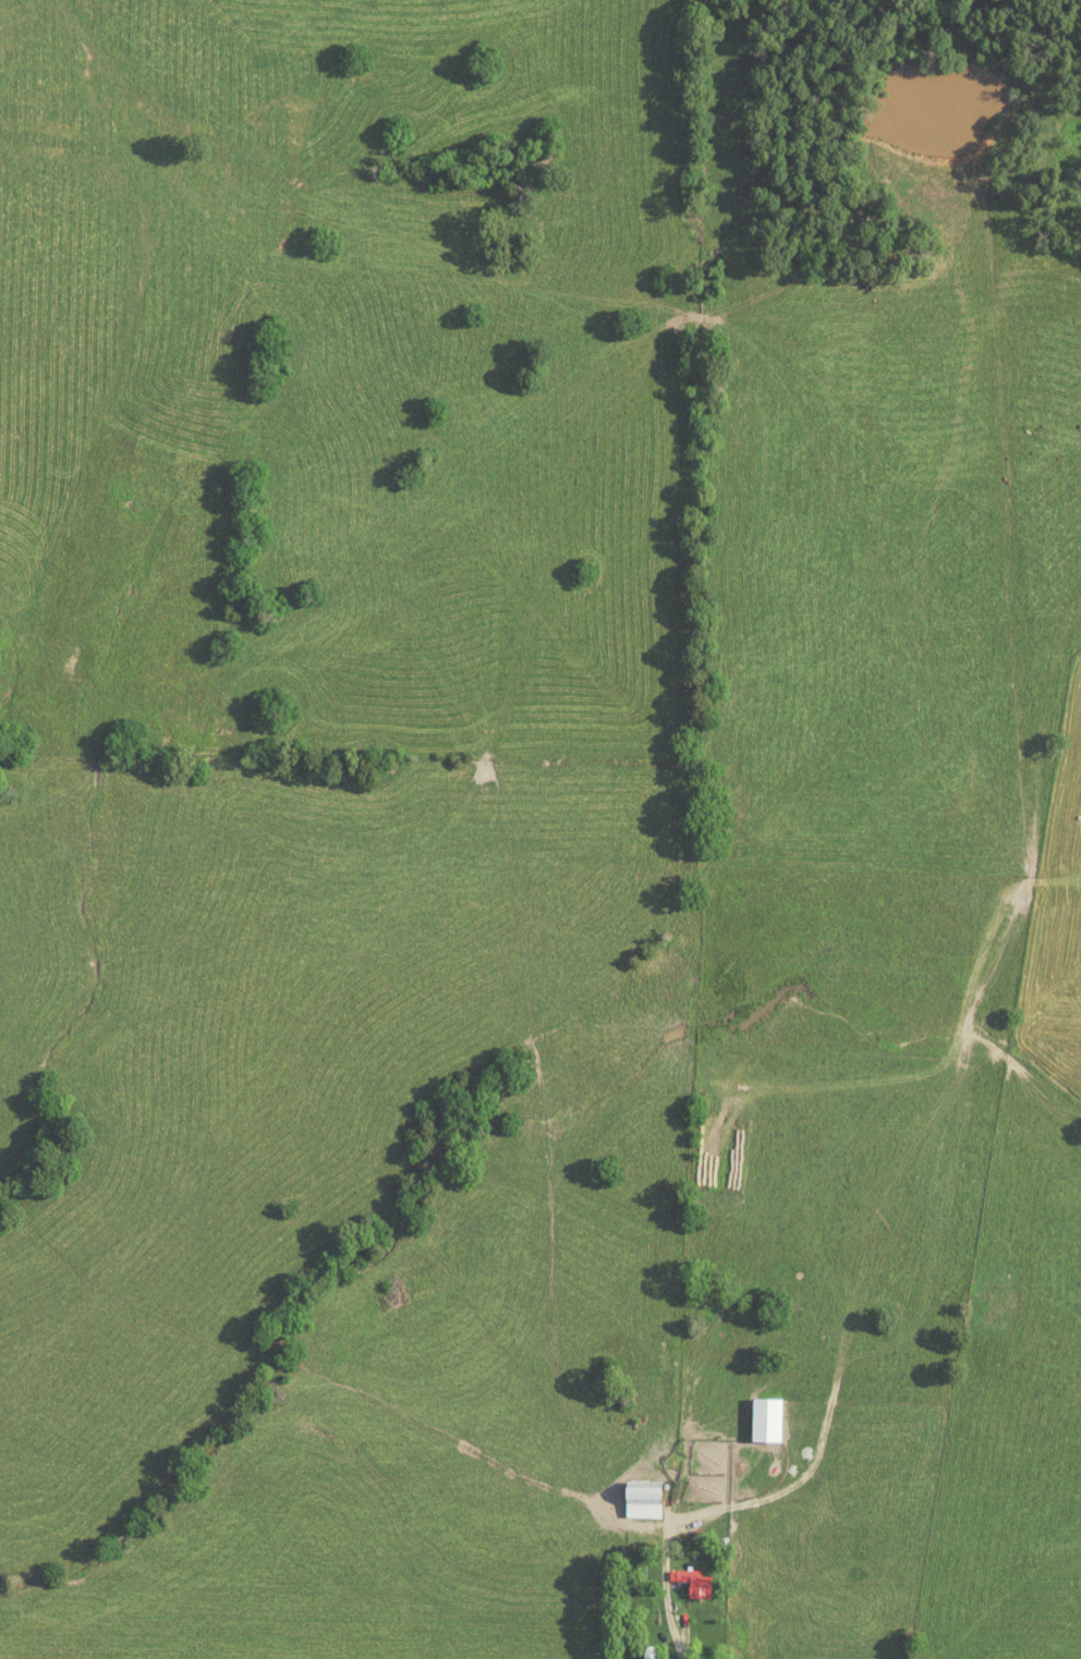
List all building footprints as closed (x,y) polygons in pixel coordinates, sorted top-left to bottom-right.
[(660,1519),(660,1481),(623,1481),(623,1519),(660,1519)] [(687,1581),(687,1599),(704,1599),(704,1571),(669,1571),(669,1581),(687,1581)]
